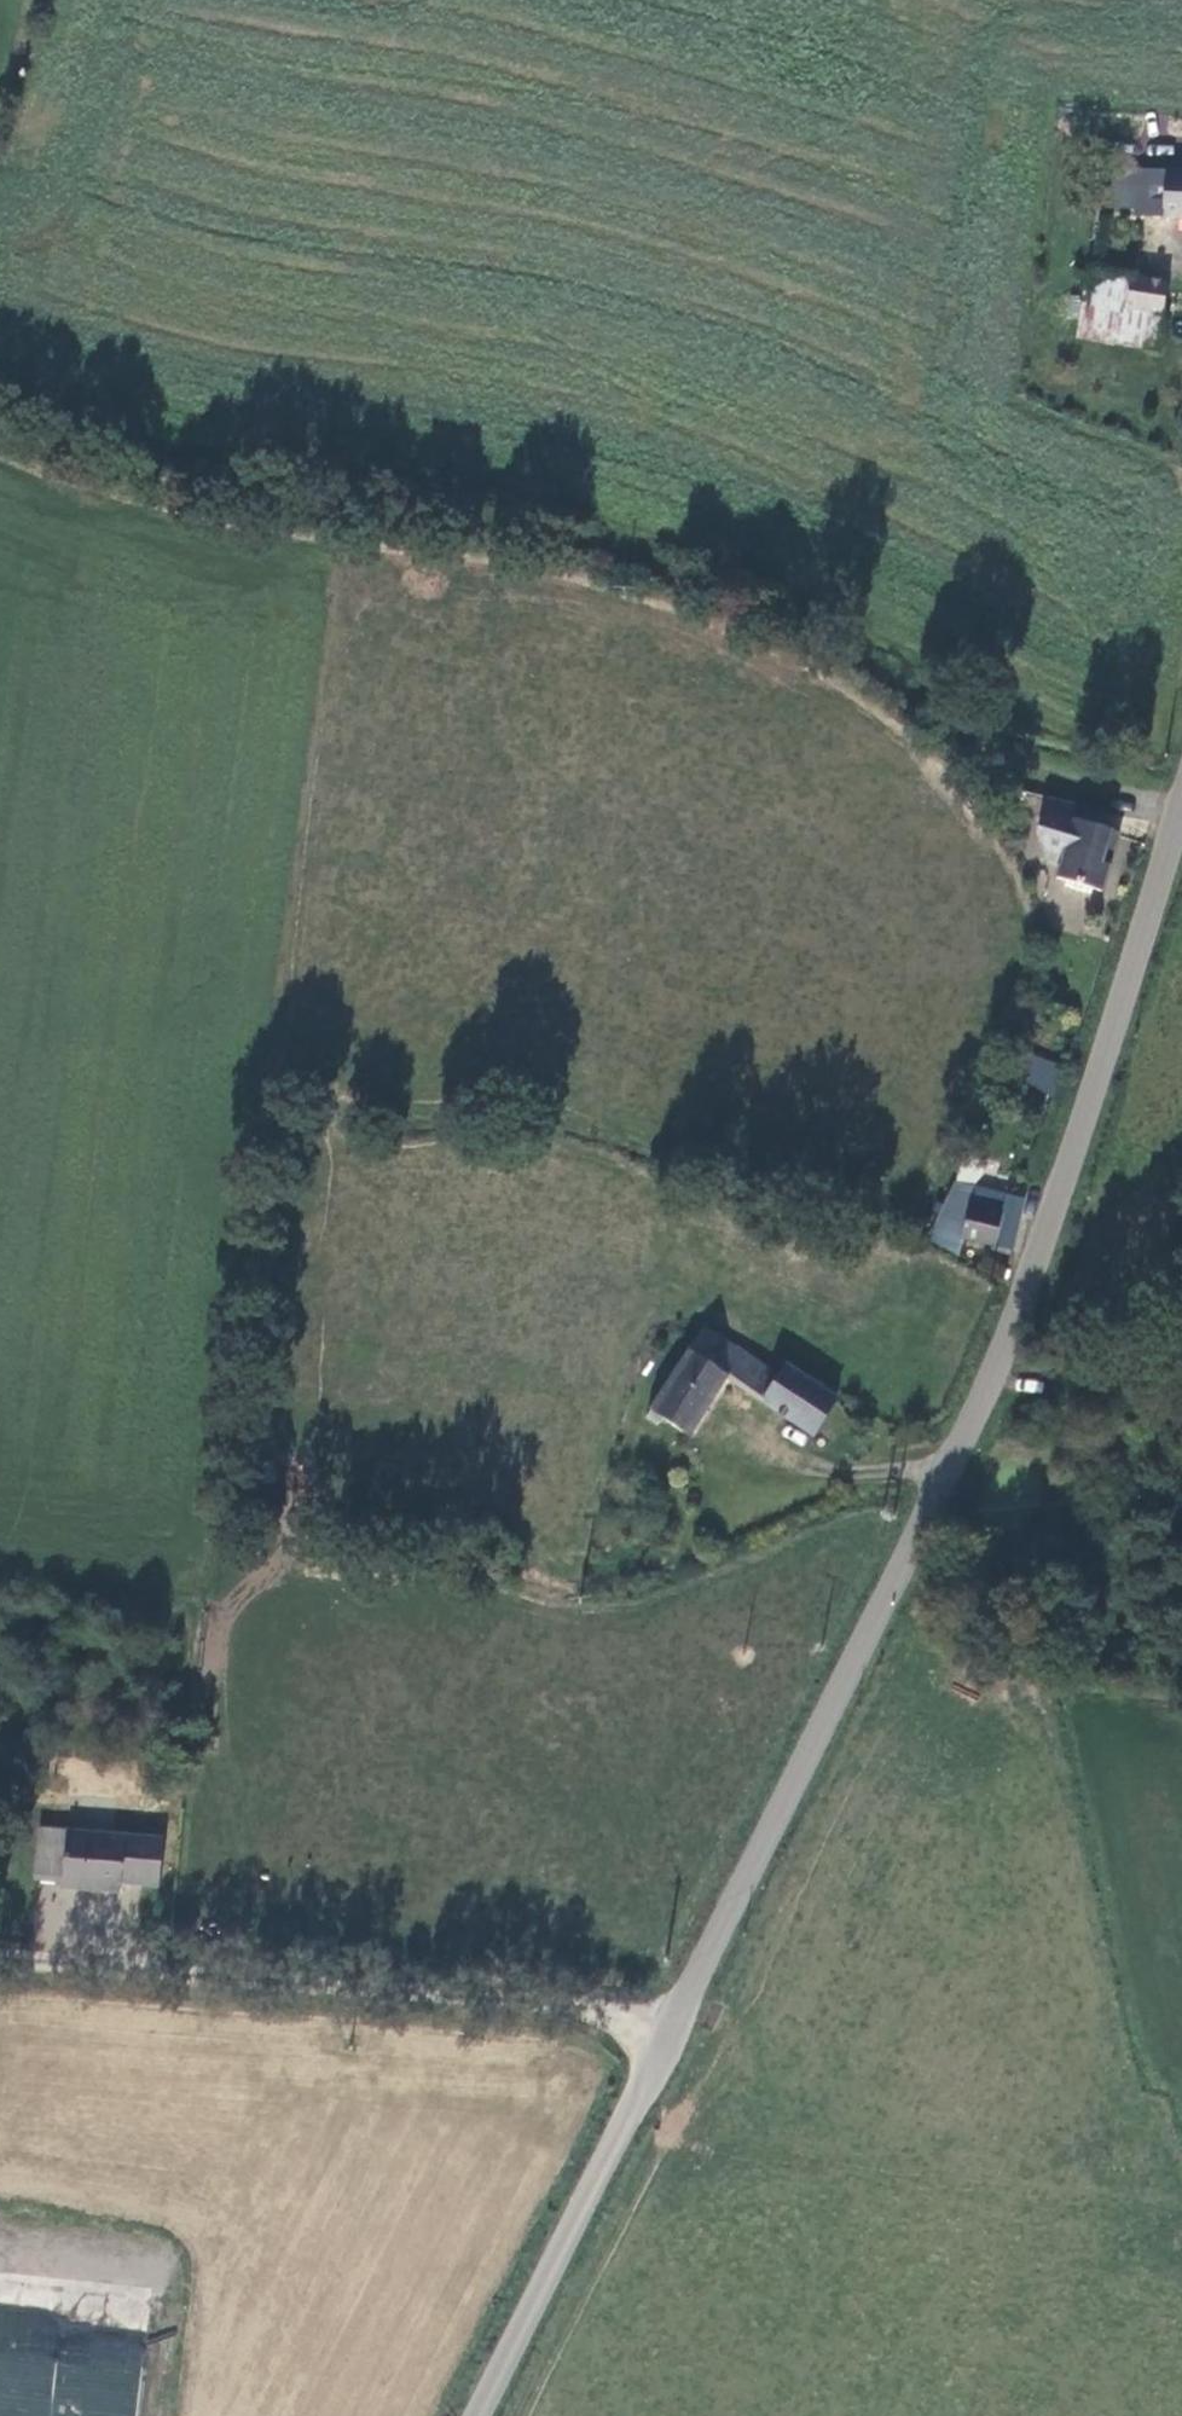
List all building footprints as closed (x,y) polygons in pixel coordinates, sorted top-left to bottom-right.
[(1130,219),(1157,220),(1159,177),(1133,176),(1130,219)] [(1159,177),(1157,220),(1181,221),(1181,178),(1159,177)] [(1124,283),(1097,279),(1092,309),(1119,314),(1124,283)] [(1123,314),(1169,321),(1175,290),(1128,283),(1123,314)] [(1164,356),(1169,321),(1123,314),(1119,314),(1092,309),(1090,309),(1085,343),(1164,356)] [(1105,805),(1049,792),(1039,826),(1049,854),(1063,858),(1059,872),(1103,885),(1111,860),(1103,857),(1106,847),(1114,850),(1121,827),(1101,821),(1105,805)] [(1030,1054),(1020,1081),(1049,1092),(1060,1065),(1030,1054)] [(964,1231),(1013,1244),(1025,1193),(957,1176),(928,1233),(960,1246),(964,1231)] [(703,1324),(645,1416),(655,1422),(659,1416),(687,1433),(723,1376),(813,1429),(836,1393),(785,1363),(780,1372),(703,1324)] [(162,1890),(167,1839),(46,1827),(41,1880),(65,1882),(68,1887),(123,1893),(125,1886),(162,1890)] [(144,2333),(59,2324),(57,2340),(0,2334),(0,2415),(135,2415),(144,2333)]
